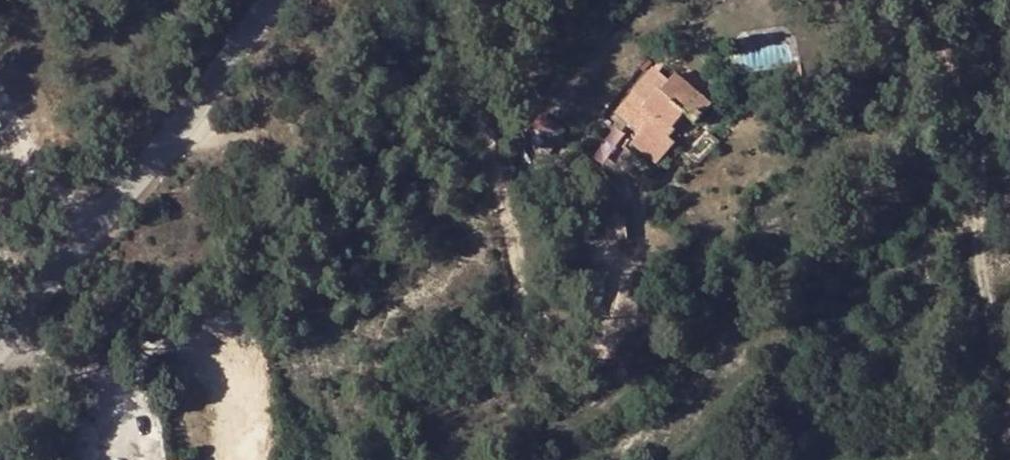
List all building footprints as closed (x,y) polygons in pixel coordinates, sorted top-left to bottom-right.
[(654,89),(640,105),(652,116),(627,141),(653,162),(672,143),(666,137),(670,132),(666,128),(682,112),(690,120),(708,102),(673,72),(656,91),(654,89)] [(637,74),(623,90),(640,105),(654,89),(637,74)] [(620,235),(617,216),(601,218),(604,238),(620,235)]
